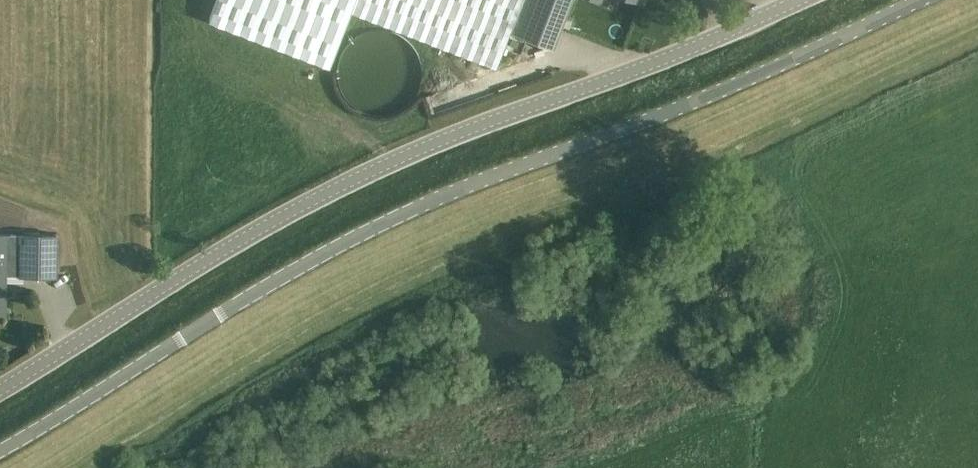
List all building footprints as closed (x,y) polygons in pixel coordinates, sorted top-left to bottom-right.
[(209,21),(329,67),(351,10),(496,67),(510,32),(514,33),(554,48),(572,0),(217,0),(209,21)] [(0,234),(0,315),(4,315),(5,270),(18,271),(18,277),(57,278),(58,236),(26,235),(0,234)]
